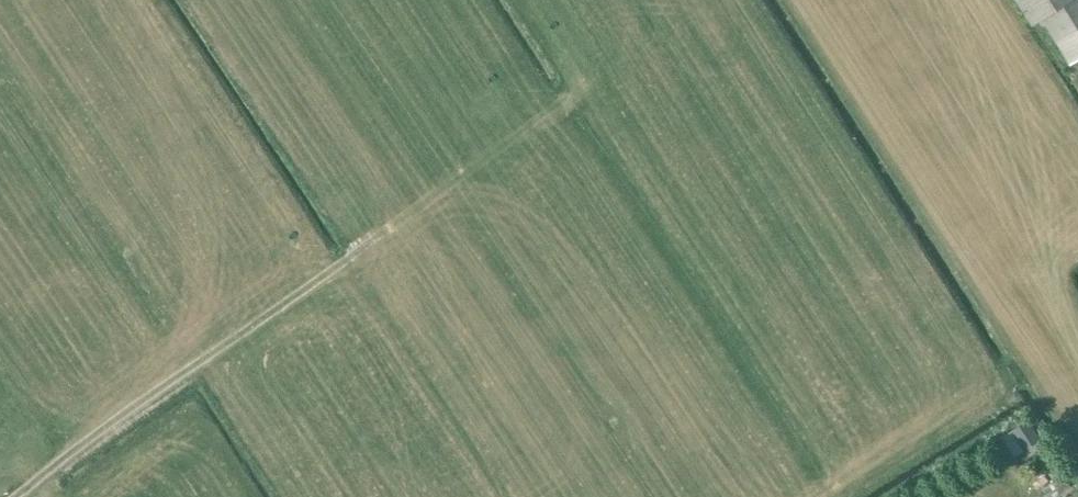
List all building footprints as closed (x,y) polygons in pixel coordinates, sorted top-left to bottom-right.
[(1035,23),(1042,19),(1071,0),(1015,0),(1032,25),(1035,23)] [(1042,19),(1070,64),(1077,59),(1077,0),(1071,0),(1042,19)]
